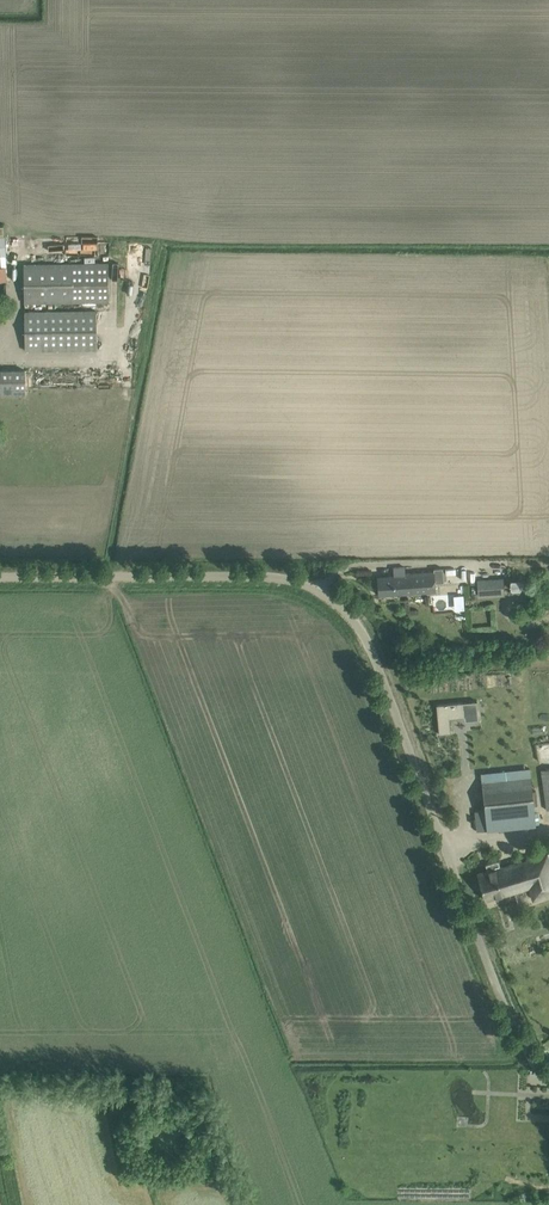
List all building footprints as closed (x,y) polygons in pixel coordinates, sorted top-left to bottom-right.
[(24,263),(25,303),(109,302),(109,262),(24,263)] [(25,350),(97,349),(96,311),(24,312),(25,350)] [(26,395),(26,370),(0,370),(0,395),(26,395)] [(394,575),(377,576),(378,595),(390,594),(436,591),(436,582),(445,581),(443,568),(435,569),(435,571),(433,571),(406,573),(405,567),(393,567),(394,575)] [(477,579),(478,597),(505,596),(504,578),(477,579)] [(477,701),(436,704),(439,734),(451,733),(450,717),(478,715),(477,701)] [(547,809),(548,809),(548,768),(541,769),(547,809)] [(531,777),(494,781),(482,783),(485,810),(475,811),(477,831),(536,824),(534,805),(537,805),(536,790),(532,791),(531,777)] [(530,859),(501,868),(498,860),(486,864),(488,870),(478,873),(486,900),(510,892),(529,886),(534,900),(548,895),(548,854),(530,859)]
